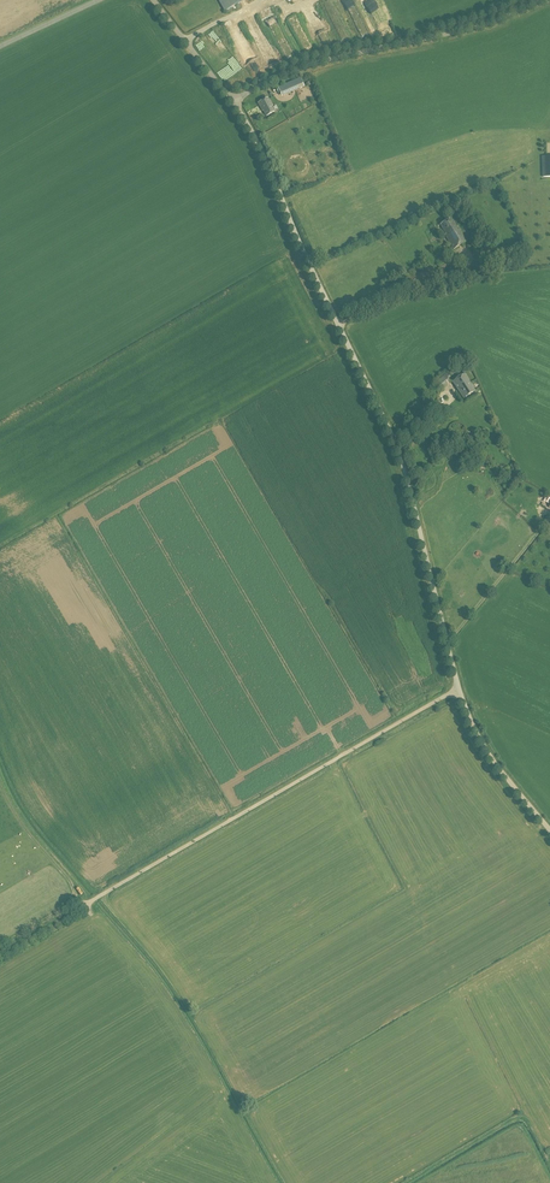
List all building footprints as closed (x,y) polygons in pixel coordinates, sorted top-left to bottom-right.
[(226,10),(244,0),(220,0),(226,10)] [(334,29),(344,25),(336,6),(330,8),(329,5),(332,4),(331,3),(328,4),(327,1),(323,3),(334,29)] [(292,44),(276,15),(266,21),(279,46),(283,44),(285,48),(292,44)] [(238,27),(235,28),(233,23),(227,26),(233,37),(241,33),(238,27)] [(259,38),(256,40),(272,68),(281,63),(277,56),(275,57),(260,28),(254,31),(259,38)] [(282,97),(304,87),(300,78),(278,87),(282,97)] [(274,112),(271,106),(272,106),(268,98),(258,103),(262,111),(263,111),(266,116),(274,112)] [(457,228),(451,218),(440,225),(446,234),(445,235),(454,249),(467,241),(458,227),(457,228)] [(480,256),(489,250),(487,247),(489,246),(486,241),(473,249),(476,254),(478,253),(480,256)] [(461,370),(466,367),(463,362),(458,365),(461,370)] [(443,387),(450,382),(448,379),(450,377),(447,373),(438,380),(443,387)] [(463,398),(474,391),(464,375),(453,382),(463,398)] [(465,431),(465,430),(464,428),(464,426),(463,425),(461,424),(460,423),(458,423),(457,423),(455,423),(454,423),(452,424),(451,425),(450,426),(449,428),(449,429),(449,431),(449,432),(449,434),(450,435),(451,436),(452,437),(453,438),(454,439),(456,439),(458,439),(459,439),(461,438),(462,437),(463,436),(464,434),(465,433),(465,431)]
